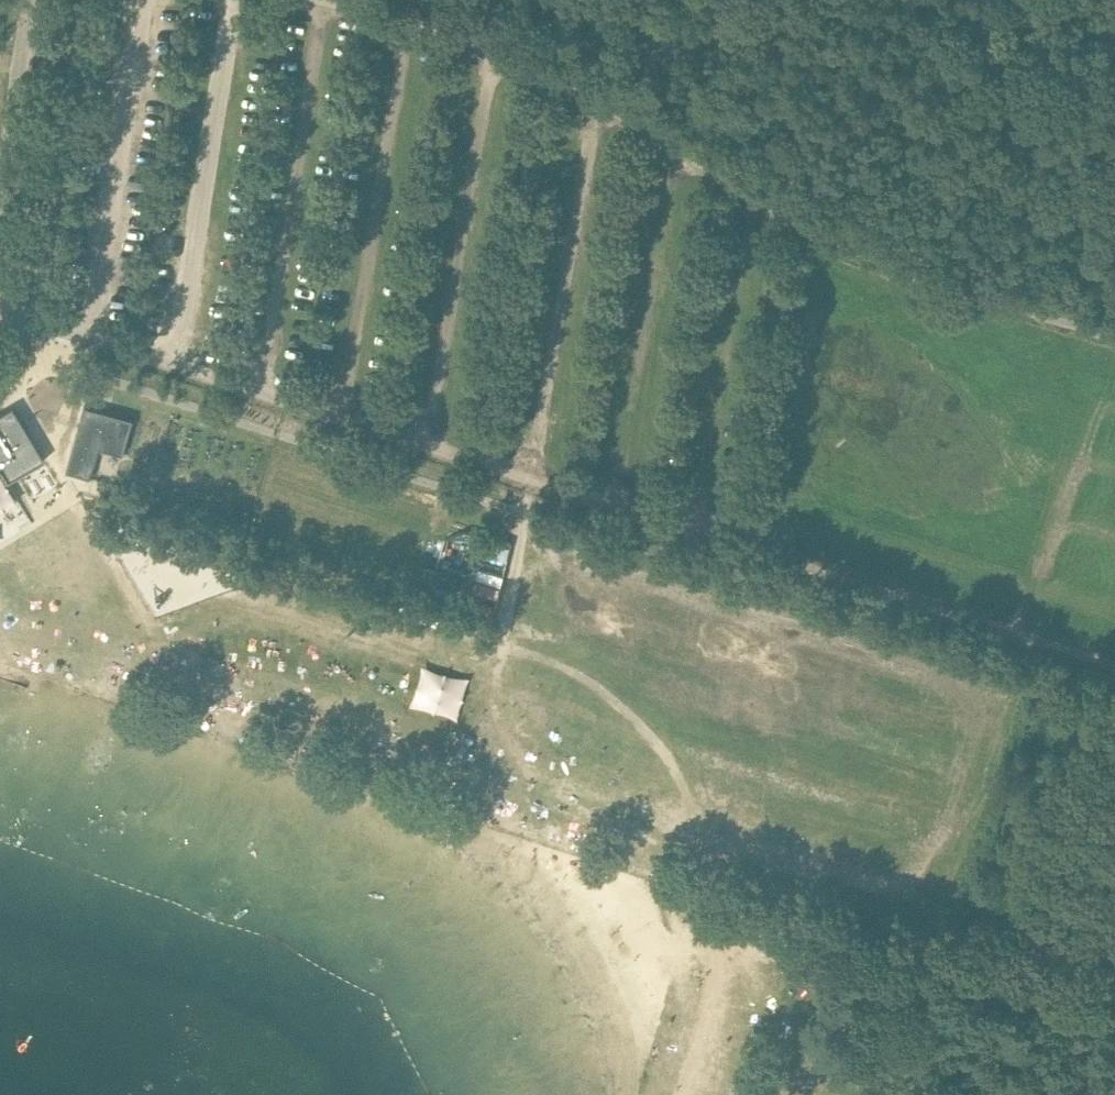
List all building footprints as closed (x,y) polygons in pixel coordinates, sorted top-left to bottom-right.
[(1,468),(1,467),(8,479),(45,457),(43,455),(36,442),(13,404),(4,410),(0,412),(0,467),(1,468)] [(98,448),(122,454),(132,419),(84,406),(66,470),(90,477),(98,448)] [(491,578),(478,574),(465,615),(478,619),(491,578)]
